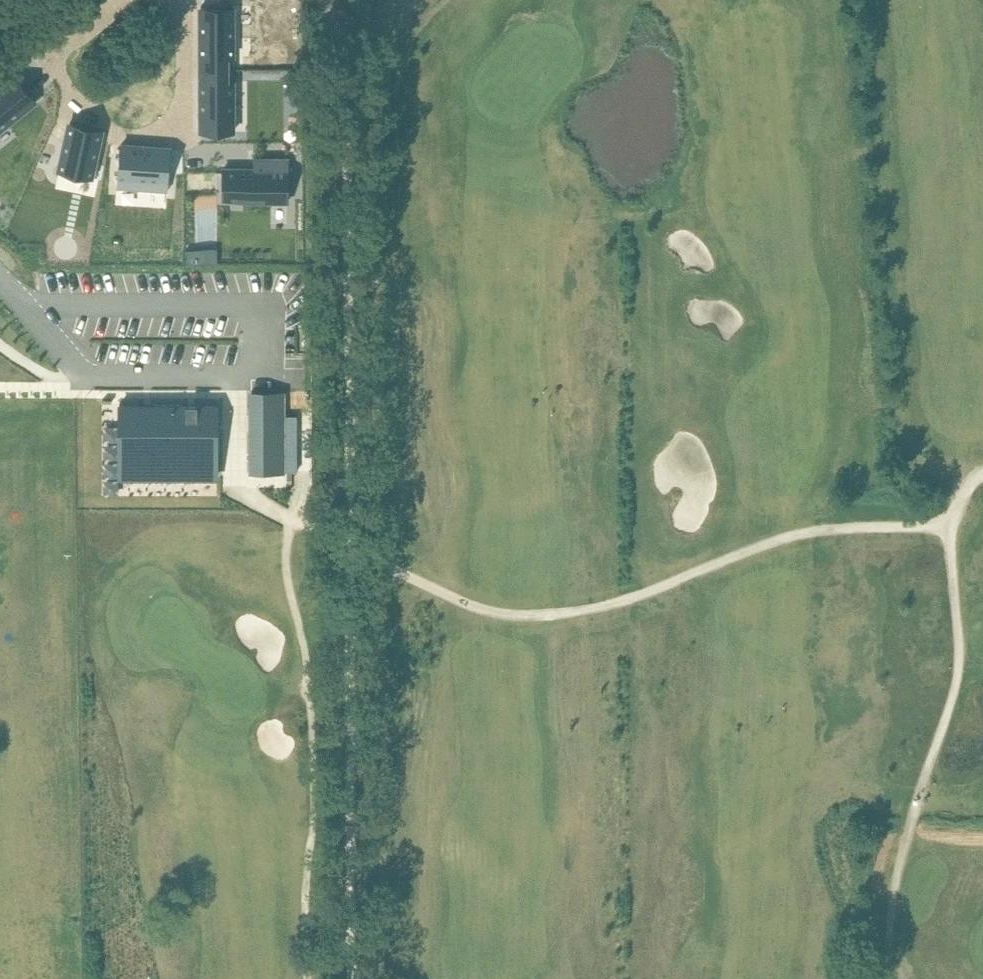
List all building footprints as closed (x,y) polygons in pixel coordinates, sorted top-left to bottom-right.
[(233,5),(201,5),(201,56),(233,56),(233,5)] [(0,88),(0,127),(36,98),(17,75),(0,88)] [(233,80),(201,80),(201,131),(233,131),(233,80)] [(70,121),(59,170),(91,177),(101,128),(70,121)] [(120,145),(117,186),(168,190),(171,148),(120,145)] [(254,169),(222,169),(222,199),(288,199),(288,157),(254,157),(254,169)] [(285,391),(251,391),(252,472),(285,472),(285,391)] [(218,403),(133,404),(134,478),(201,478),(201,471),(218,471),(218,403)]
